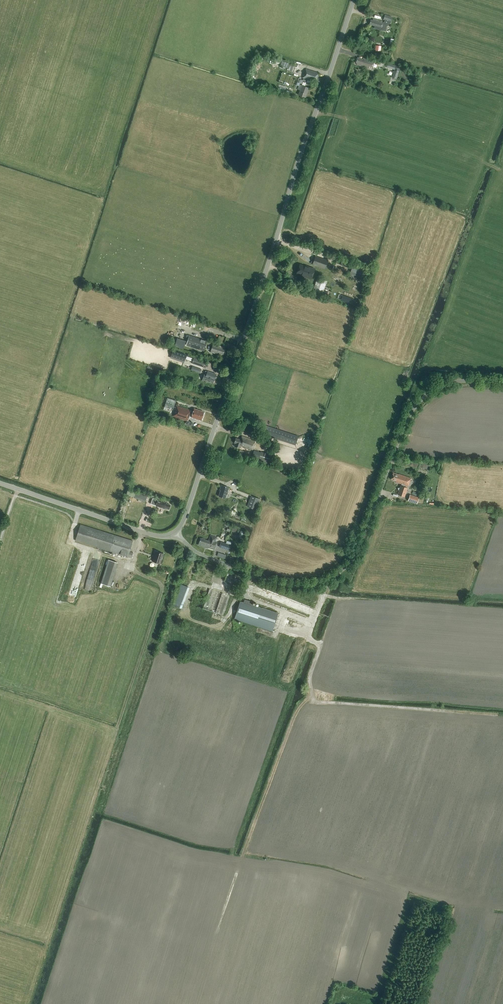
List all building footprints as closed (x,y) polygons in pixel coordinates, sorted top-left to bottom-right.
[(390,23),(392,17),(385,15),(383,19),(385,20),(384,22),(373,19),(372,20),(371,20),(369,24),(375,26),(374,28),(381,30),(385,31),(387,24),(388,25),(390,23)] [(357,63),(357,65),(373,70),(374,67),(373,67),(374,63),(375,64),(375,62),(363,59),(363,60),(357,58),(356,63),(357,63)] [(396,79),(400,67),(388,63),(386,67),(394,70),(392,77),(396,79)] [(316,82),(319,73),(306,69),(303,77),(316,82)] [(298,77),(283,71),(279,82),(294,87),(298,77)] [(305,97),(309,88),(299,85),(298,89),(300,90),(298,94),(305,97)] [(325,269),(328,260),(315,256),(312,264),(325,269)] [(300,264),(297,273),(302,275),(302,276),(306,277),(306,276),(311,278),(314,269),(308,266),(308,267),(300,264)] [(365,272),(352,267),(350,273),(363,278),(365,272)] [(290,276),(285,274),(284,278),(288,280),(288,281),(295,283),(297,278),(295,278),(296,277),(290,275),(290,276)] [(317,277),(312,291),(322,295),(327,280),(317,277)] [(352,304),(354,299),(342,295),(340,300),(352,304)] [(204,351),(207,341),(189,335),(186,345),(204,351)] [(183,349),(186,341),(177,338),(174,346),(183,349)] [(223,354),(224,349),(222,349),(223,347),(213,344),(210,352),(220,355),(221,353),(223,354)] [(173,350),(171,356),(184,361),(186,355),(173,350)] [(194,358),(192,362),(203,366),(205,361),(194,358)] [(207,371),(205,371),(204,375),(202,380),(213,383),(214,380),(216,374),(207,371)] [(169,397),(166,407),(174,410),(178,400),(169,397)] [(191,410),(176,405),(173,416),(188,421),(189,416),(201,420),(204,412),(194,408),(193,412),(191,411),(191,410)] [(265,428),(263,433),(273,436),(273,437),(295,445),(298,436),(275,428),(266,425),(265,428)] [(255,441),(241,436),(241,439),(236,438),(234,443),(235,443),(234,446),(240,448),(240,446),(252,450),(255,441)] [(260,453),(254,451),(252,458),(258,460),(269,464),(272,455),(261,451),(260,453)] [(399,474),(393,473),(391,479),(396,481),(396,482),(401,484),(401,486),(401,485),(400,487),(398,488),(399,489),(398,494),(404,496),(407,488),(404,487),(405,485),(409,486),(411,478),(399,474)] [(220,490),(218,496),(225,498),(226,494),(227,495),(228,492),(227,491),(229,487),(221,485),(220,490)] [(417,504),(419,497),(410,494),(408,501),(417,504)] [(256,510),(260,499),(251,495),(247,506),(256,510)] [(161,501),(155,499),(153,505),(164,508),(164,507),(169,509),(170,505),(166,503),(166,502),(161,501)] [(131,557),(133,553),(129,551),(133,541),(80,524),(75,540),(131,557)] [(217,537),(211,535),(209,539),(208,539),(208,540),(200,538),(198,544),(206,547),(207,547),(214,549),(217,542),(215,541),(217,537)] [(229,550),(231,543),(226,541),(225,543),(221,542),(219,547),(229,550)] [(160,564),(164,553),(155,551),(152,561),(160,564)] [(111,586),(118,562),(108,559),(101,583),(111,586)] [(74,595),(79,586),(74,584),(69,593),(74,595)] [(181,608),(183,602),(189,587),(181,584),(173,605),(181,608)] [(211,588),(205,608),(225,614),(228,603),(229,603),(231,594),(211,588)] [(244,599),(243,603),(240,602),(235,618),(273,630),(278,614),(251,605),(252,602),(244,599)]
